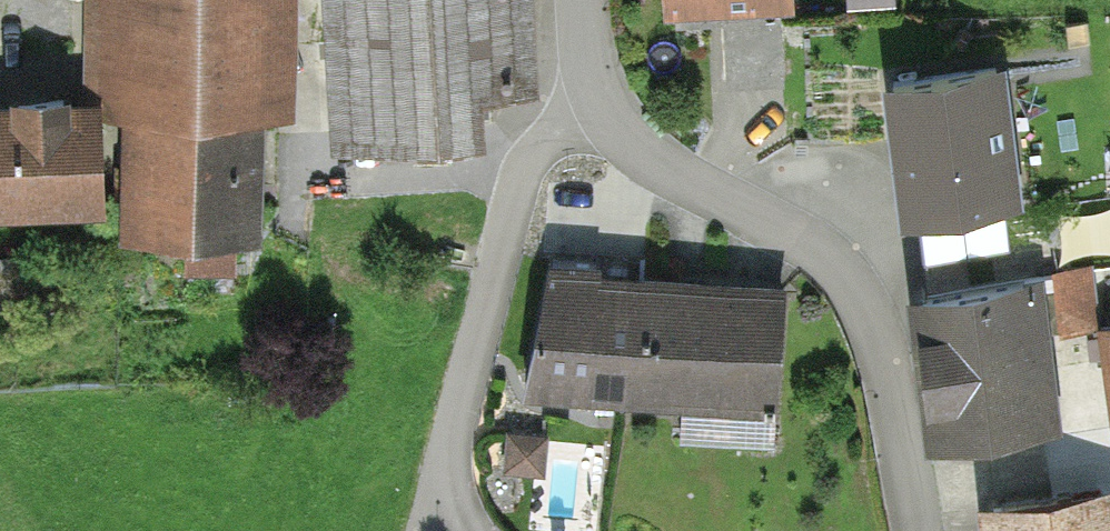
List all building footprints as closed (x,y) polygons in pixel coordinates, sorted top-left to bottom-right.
[(98,103),(138,104),(136,222),(254,224),(258,0),(100,0),(98,103)] [(354,130),(465,124),(463,80),(522,77),(517,0),(347,0),(354,130)] [(778,10),(724,13),(728,81),(782,78),(778,10)] [(941,439),(1043,427),(1039,383),(1050,380),(1044,327),(1062,324),(1056,274),(1073,271),(1062,192),(1013,196),(996,68),(893,82),(910,211),(930,208),(940,288),(923,290),(941,439)] [(103,190),(101,110),(64,111),(64,98),(19,99),(20,115),(0,115),(0,193),(103,190)] [(596,263),(553,260),(527,382),(629,390),(640,283),(594,279),(596,263)] [(782,290),(640,283),(629,390),(774,404),(782,290)] [(973,506),(976,530),(1109,530),(1109,493),(973,506)]
